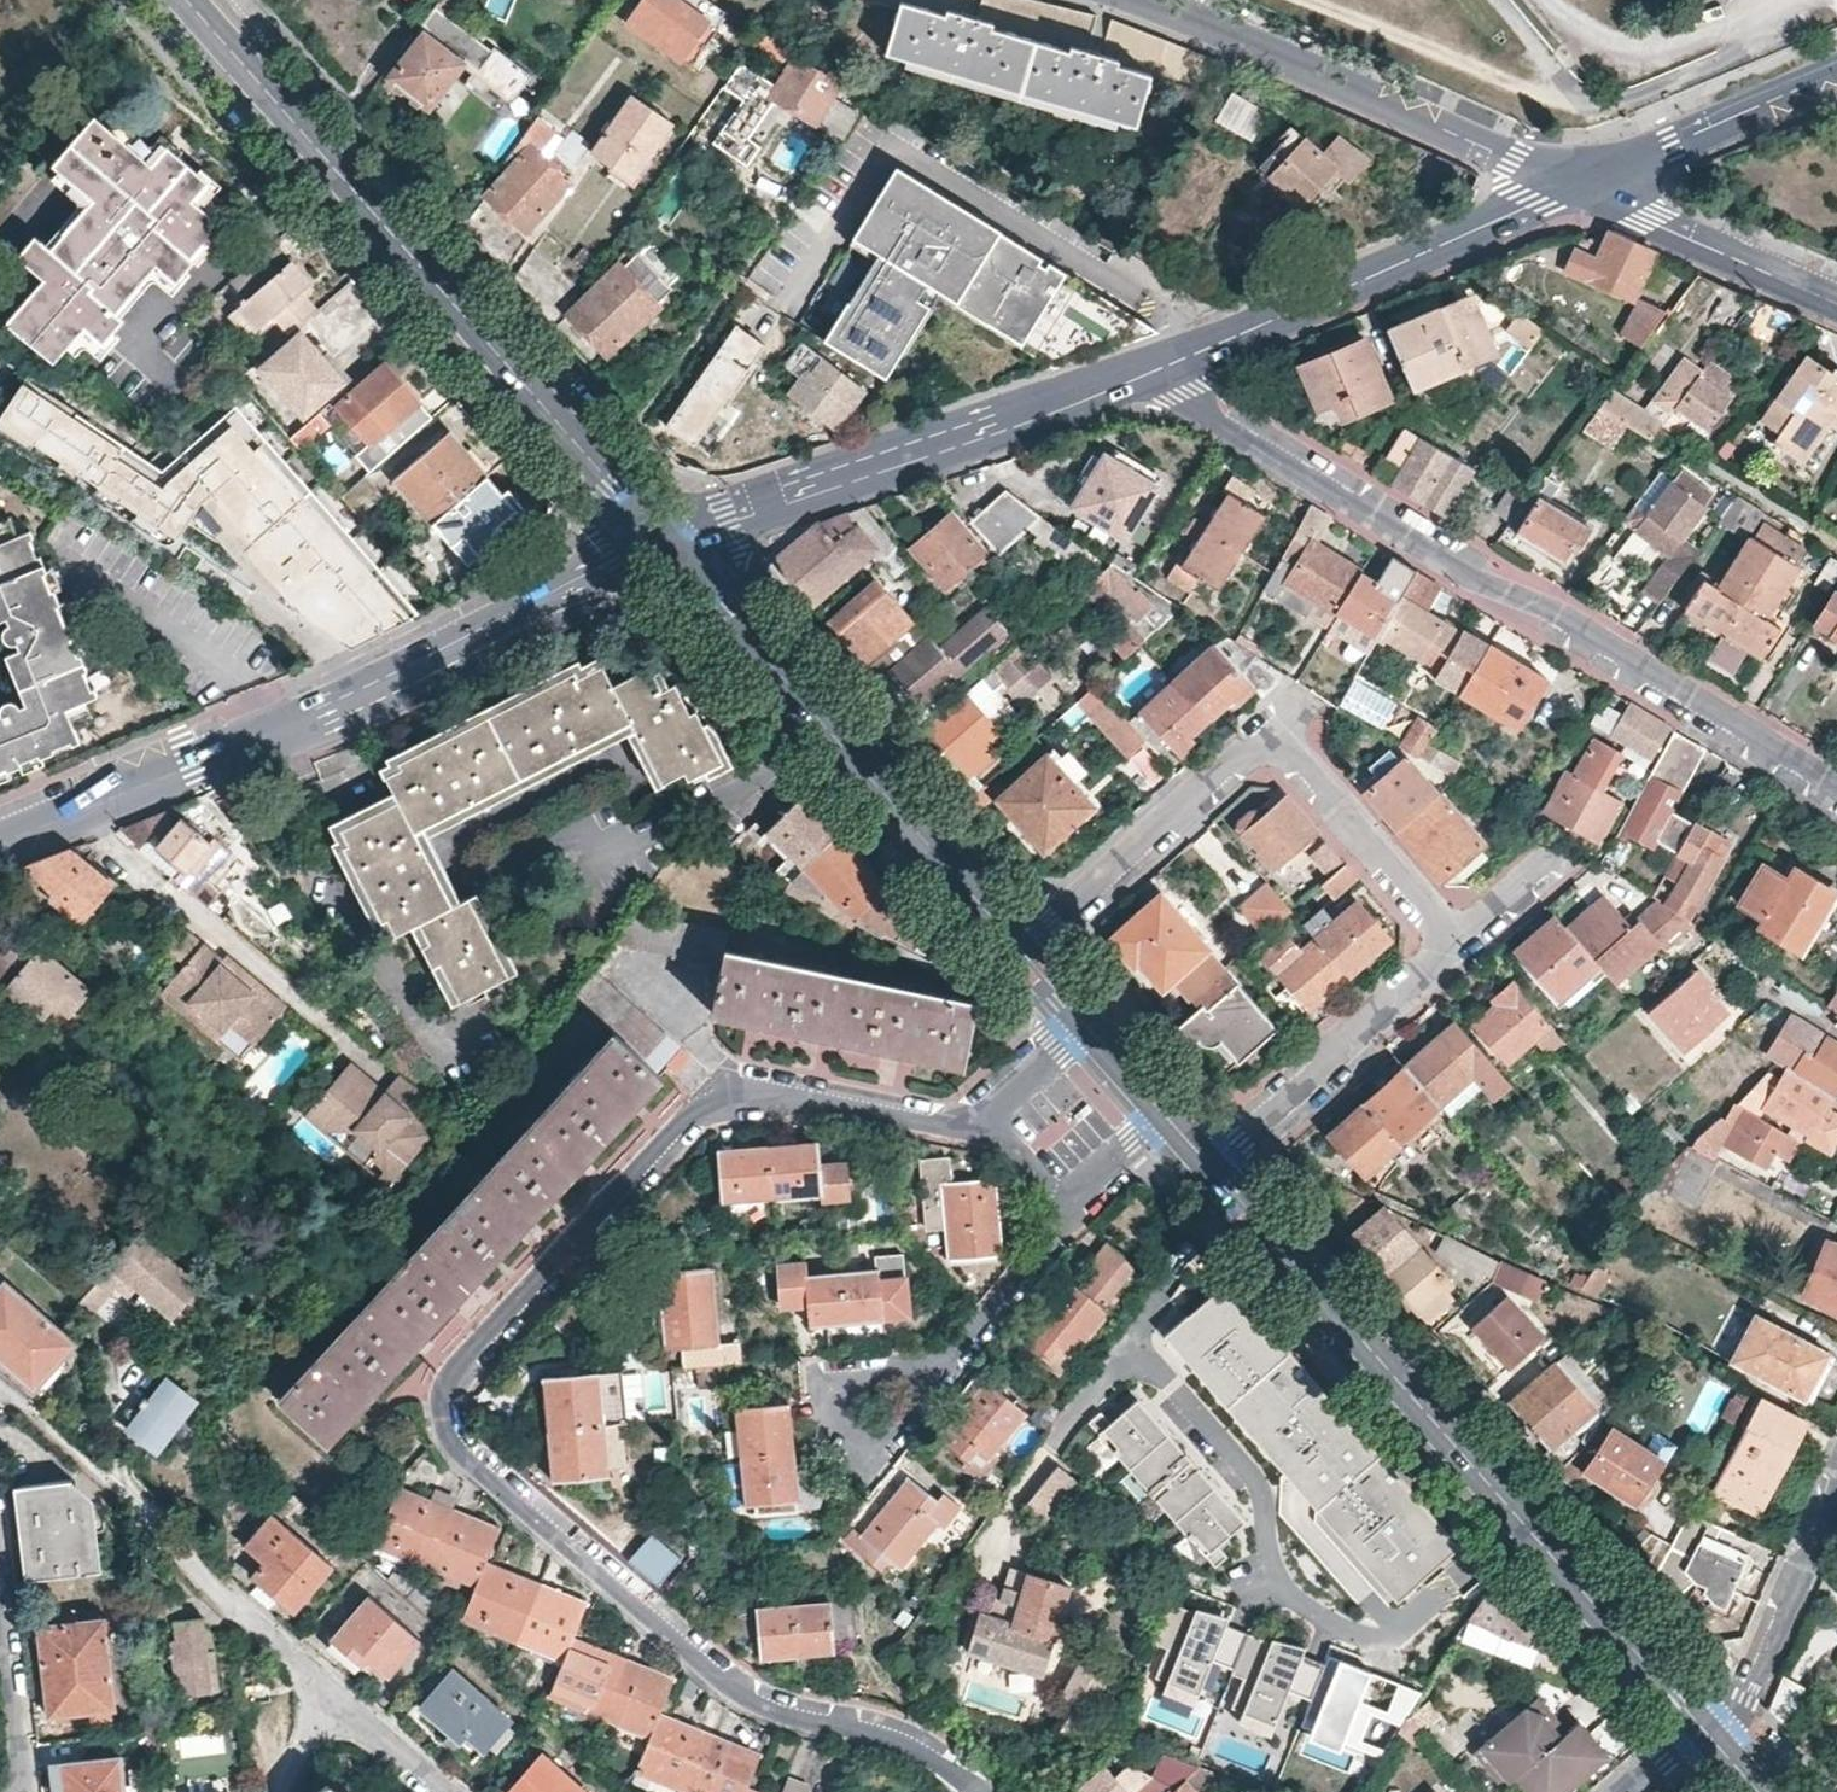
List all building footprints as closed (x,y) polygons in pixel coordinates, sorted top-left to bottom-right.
[(434,6),(418,31),(422,35),(392,78),(432,107),(466,60),(480,71),(495,53),(450,18),(461,2),(459,1),(458,0),(439,0),(434,6)] [(722,26),(713,19),(685,0),(645,0),(629,23),(693,67),(722,26)] [(1202,93),(1218,64),(1115,21),(1088,15),(1028,0),(856,0),(898,10),(885,56),(1138,128),(1152,76),(1202,93)] [(800,56),(797,51),(771,35),(764,30),(756,41),(791,63),(771,97),(841,139),(856,115),(831,99),(839,84),(800,56)] [(743,149),(779,101),(771,97),(776,89),(760,80),(721,133),(743,149)] [(1213,121),(1251,140),(1266,109),(1228,91),(1213,121)] [(632,176),(672,119),(635,93),(596,150),(614,163),(632,176)] [(176,279),(224,226),(192,198),(208,180),(168,145),(152,162),(97,115),(55,164),(93,198),(51,246),(34,233),(18,253),(44,277),(5,318),(50,359),(83,323),(101,339),(123,316),(115,308),(156,262),(176,279)] [(548,127),(535,117),(501,166),(507,171),(464,224),(506,273),(528,241),(526,238),(570,181),(562,175),(567,167),(551,155),(545,161),(532,149),(548,127)] [(1364,158),(1338,130),(1317,149),(1302,133),(1259,173),(1300,217),(1364,158)] [(873,258),(823,339),(872,369),(925,282),(937,290),(940,292),(947,281),(962,290),(992,308),(985,320),(1002,331),(1009,320),(1027,331),(1071,358),(1155,328),(1136,316),(895,169),(858,230),(881,244),(873,258)] [(1046,186),(1022,173),(1017,182),(1040,196),(1046,186)] [(1653,248),(1599,224),(1595,234),(1577,238),(1565,267),(1632,296),(1653,248)] [(873,258),(881,244),(858,230),(850,244),(873,258)] [(277,316),(291,333),(311,316),(295,299),(304,291),(314,282),(276,241),(232,280),(249,299),(241,306),(261,329),(277,316)] [(556,322),(581,288),(534,246),(516,283),(518,286),(554,326),(556,322)] [(620,264),(556,322),(554,326),(596,374),(668,304),(663,299),(673,290),(639,255),(624,268),(620,264)] [(955,301),(962,290),(947,281),(940,292),(955,301)] [(884,377),(937,290),(925,282),(872,369),(884,377)] [(955,301),(954,302),(985,320),(992,308),(962,290),(955,301)] [(295,299),(311,316),(320,308),(304,291),(295,299)] [(1466,293),(1386,328),(1413,388),(1492,354),(1466,293)] [(1668,312),(1638,298),(1618,331),(1642,346),(1668,312)] [(253,336),(261,329),(241,306),(233,314),(253,336)] [(1530,320),(1516,311),(1503,331),(1518,340),(1530,320)] [(1020,342),(1027,331),(1009,320),(1002,331),(1020,342)] [(1544,328),(1530,320),(1518,340),(1531,348),(1544,328)] [(745,369),(763,343),(734,323),(716,349),(745,369)] [(1071,358),(1027,331),(1020,342),(1019,344),(1052,364),(1071,358)] [(347,378),(335,363),(327,355),(323,358),(301,332),(260,367),(303,417),(347,378)] [(1365,337),(1300,366),(1319,409),(1336,402),(1343,419),(1390,398),(1365,337)] [(784,392),(831,428),(862,389),(798,343),(781,366),(796,376),(784,392)] [(693,445),(745,369),(716,349),(664,425),(693,445)] [(1615,381),(1599,403),(1628,423),(1637,430),(1635,432),(1647,439),(1657,426),(1701,365),(1683,352),(1645,404),(1615,381)] [(1710,353),(1701,365),(1657,426),(1674,437),(1699,403),(1714,414),(1738,382),(1710,364),(1716,356),(1710,353)] [(1826,425),(1833,414),(1836,417),(1836,375),(1832,372),(1806,354),(1758,421),(1777,433),(1771,442),(1799,462),(1826,425)] [(371,442),(418,399),(383,361),(337,403),(371,442)] [(354,646),(418,613),(239,405),(169,465),(46,388),(43,392),(24,380),(1,419),(38,441),(35,446),(61,462),(64,458),(85,470),(82,475),(180,535),(196,509),(203,497),(269,576),(284,587),(278,594),(354,646)] [(1628,423),(1599,403),(1583,424),(1612,446),(1628,423)] [(319,410),(289,437),(300,449),(330,424),(319,410)] [(1826,425),(1836,432),(1836,417),(1833,414),(1826,425)] [(38,441),(1,419),(0,420),(0,433),(31,452),(38,441)] [(1376,473),(1406,424),(1400,420),(1372,470),(1376,473)] [(1421,499),(1450,450),(1420,432),(1406,424),(1376,473),(1401,487),(1421,499)] [(464,459),(471,454),(448,429),(443,434),(464,459)] [(395,477),(431,521),(486,473),(471,454),(464,459),(443,434),(395,477)] [(1693,447),(1703,454),(1711,444),(1700,436),(1693,447)] [(1471,463),(1450,450),(1421,499),(1442,512),(1471,463)] [(1105,451),(1073,504),(1128,536),(1159,483),(1105,451)] [(82,475),(85,470),(64,458),(61,462),(57,469),(78,482),(82,475)] [(354,459),(328,481),(341,497),(366,474),(354,459)] [(1704,484),(1679,466),(1677,468),(1702,487),(1704,484)] [(1682,536),(1706,503),(1696,496),(1702,487),(1677,468),(1634,527),(1670,553),(1642,591),(1657,602),(1697,547),(1682,536)] [(1180,559),(1170,576),(1194,590),(1202,576),(1222,588),(1269,512),(1248,500),(1257,485),(1234,471),(1225,486),(1232,490),(1187,563),(1180,559)] [(1532,491),(1511,519),(1508,522),(1565,557),(1574,543),(1581,547),(1593,525),(1549,499),(1560,480),(1546,472),(1532,491)] [(486,473),(431,521),(465,562),(496,535),(492,529),(516,509),(486,473)] [(366,474),(341,497),(343,499),(358,516),(384,494),(366,474)] [(1496,509),(1511,519),(1532,491),(1516,479),(1496,509)] [(1715,492),(1704,484),(1702,487),(1696,496),(1706,503),(1715,492)] [(1007,491),(969,521),(998,554),(1031,526),(1042,517),(1007,491)] [(1736,494),(1718,518),(1742,532),(1745,527),(1747,529),(1760,509),(1736,494)] [(203,497),(196,509),(251,575),(263,583),(269,576),(203,497)] [(1261,586),(1322,623),(1331,609),(1357,566),(1318,543),(1333,517),(1310,503),(1261,586)] [(870,517),(860,506),(815,520),(771,557),(796,584),(811,601),(866,553),(874,563),(879,559),(888,552),(863,523),(870,517)] [(950,513),(910,547),(944,587),(979,557),(983,564),(989,559),(950,513)] [(895,546),(870,517),(863,523),(888,552),(895,546)] [(1047,521),(1042,517),(1031,526),(1035,531),(1047,521)] [(1685,605),(1723,629),(1785,531),(1764,518),(1755,535),(1751,532),(1719,583),(1704,573),(1685,605)] [(0,525),(0,543),(17,537),(11,521),(0,525)] [(1631,530),(1603,563),(1625,581),(1653,548),(1631,530)] [(76,724),(69,707),(86,700),(100,694),(98,687),(93,686),(87,671),(89,668),(83,653),(78,652),(74,639),(77,636),(71,622),(63,625),(57,623),(50,625),(47,616),(52,614),(54,607),(63,603),(57,589),(54,589),(46,573),(49,569),(43,556),(39,555),(33,541),(34,538),(32,531),(17,537),(0,543),(0,619),(6,617),(9,624),(6,630),(4,634),(5,638),(8,641),(14,642),(17,646),(18,648),(5,654),(25,701),(23,703),(19,705),(16,702),(13,701),(10,700),(6,700),(3,702),(0,706),(0,770),(7,768),(9,772),(23,766),(20,757),(22,749),(21,745),(29,741),(32,746),(39,748),(44,757),(57,753),(57,747),(71,741),(74,744),(82,740),(76,724)] [(1785,531),(1723,629),(1748,644),(1763,653),(1782,621),(1767,612),(1799,559),(1795,557),(1803,542),(1785,531)] [(1059,532),(1047,544),(1074,577),(1092,561),(1077,545),(1059,532)] [(415,560),(437,578),(452,561),(429,542),(415,560)] [(908,561),(895,546),(888,552),(879,559),(892,575),(908,561)] [(1119,550),(1111,561),(1133,574),(1139,563),(1119,550)] [(1830,552),(1813,581),(1828,590),(1835,579),(1836,574),(1836,556),(1830,552)] [(1357,566),(1331,609),(1335,611),(1326,626),(1364,649),(1377,629),(1414,566),(1397,556),(1381,580),(1357,566)] [(1133,574),(1111,561),(1081,586),(1098,604),(1113,591),(1134,615),(1118,628),(1109,637),(1125,655),(1181,603),(1133,574)] [(1414,566),(1377,629),(1438,667),(1447,653),(1460,631),(1425,610),(1440,582),(1414,566)] [(874,579),(827,619),(844,639),(849,635),(866,656),(909,620),(897,607),(905,601),(887,580),(880,586),(874,579)] [(1812,625),(1827,634),(1829,631),(1836,636),(1836,590),(1835,588),(1812,625)] [(1098,604),(1118,628),(1134,615),(1113,591),(1098,604)] [(71,622),(63,603),(54,607),(52,614),(47,616),(50,625),(57,623),(63,625),(71,622)] [(900,637),(857,673),(868,685),(887,670),(918,705),(1007,627),(986,603),(938,645),(929,634),(912,650),(900,637)] [(1748,644),(1723,629),(1707,654),(1732,671),(1748,644)] [(1282,675),(1233,636),(1223,630),(1171,677),(1207,716),(1229,696),(1233,701),(1251,686),(1260,694),(1282,675)] [(1469,666),(1483,645),(1460,631),(1447,653),(1469,666)] [(1545,675),(1487,639),(1483,645),(1469,666),(1455,688),(1515,724),(1545,675)] [(1005,653),(990,666),(1004,680),(1024,702),(1039,690),(1005,653)] [(577,668),(397,758),(401,764),(384,771),(396,796),(341,824),(346,836),(340,839),(356,870),(362,867),(371,885),(364,888),(379,917),(385,913),(394,930),(416,918),(424,937),(417,941),(428,963),(437,959),(455,997),(503,972),(466,894),(449,903),(413,828),(627,722),(659,784),(681,773),(684,779),(719,761),(694,711),(686,714),(672,686),(657,692),(645,668),(610,685),(600,664),(580,675),(577,668)] [(1004,680),(990,666),(979,677),(991,691),(1004,680)] [(1207,716),(1171,677),(1126,718),(1143,738),(1165,761),(1174,751),(1175,753),(1193,738),(1188,733),(1207,716)] [(1143,738),(1126,718),(1093,683),(1076,698),(1125,754),(1143,738)] [(926,723),(973,775),(1009,743),(963,690),(926,723)] [(69,707),(76,724),(92,717),(86,700),(69,707)] [(1645,709),(1630,700),(1610,732),(1651,757),(1671,725),(1645,709)] [(1059,714),(1046,725),(1052,733),(1066,721),(1059,714)] [(1707,746),(1675,729),(1657,760),(1621,820),(1631,825),(1672,850),(1674,846),(1690,819),(1667,805),(1675,791),(1679,793),(1707,746)] [(1564,768),(1540,807),(1592,838),(1617,799),(1594,785),(1618,748),(1593,733),(1570,771),(1564,768)] [(1415,752),(1450,771),(1458,756),(1424,738),(1415,752)] [(34,761),(44,757),(39,748),(32,746),(29,741),(21,745),(22,749),(20,757),(23,766),(34,761)] [(1399,820),(1431,789),(1396,752),(1397,750),(1397,748),(1396,745),(1390,742),(1388,743),(1371,759),(1381,770),(1365,785),(1372,792),(1399,820)] [(994,796),(1013,818),(1021,811),(1048,842),(1092,802),(1045,750),(994,796)] [(1478,839),(1431,789),(1399,820),(1445,870),(1478,839)] [(1319,830),(1284,792),(1261,812),(1255,804),(1244,805),(1234,815),(1233,825),(1273,869),(1319,830)] [(787,881),(837,831),(806,796),(804,793),(767,829),(790,853),(772,870),(787,881)] [(166,807),(120,827),(139,844),(148,833),(199,881),(230,848),(215,834),(209,840),(182,815),(173,823),(166,807)] [(1021,811),(1013,818),(1040,848),(1048,842),(1021,811)] [(1716,832),(1695,820),(1691,818),(1690,819),(1674,846),(1679,849),(1665,871),(1676,877),(1672,884),(1698,898),(1726,851),(1709,842),(1716,832)] [(1621,820),(1598,860),(1606,865),(1631,825),(1621,820)] [(787,881),(781,888),(790,892),(797,884),(823,899),(816,907),(848,924),(856,915),(886,886),(864,862),(837,831),(787,881)] [(139,844),(191,890),(199,881),(148,833),(139,844)] [(1335,870),(1346,860),(1327,839),(1315,849),(1335,870)] [(113,882),(71,845),(27,862),(53,890),(48,897),(78,922),(113,882)] [(1739,899),(1764,912),(1759,920),(1802,946),(1836,889),(1836,887),(1795,861),(1787,873),(1763,859),(1739,899)] [(1335,870),(1320,883),(1332,897),(1358,875),(1346,860),(1335,870)] [(1290,909),(1265,881),(1238,905),(1263,931),(1279,918),(1290,909)] [(207,885),(197,895),(208,906),(218,895),(207,885)] [(920,925),(886,886),(856,915),(911,949),(906,955),(981,994),(920,925)] [(1180,968),(1198,988),(1224,966),(1158,892),(1109,935),(1133,963),(1137,958),(1161,985),(1180,968)] [(1316,899),(1296,916),(1315,938),(1347,974),(1389,939),(1385,935),(1389,931),(1390,929),(1389,927),(1362,897),(1357,901),(1349,892),(1327,912),(1316,899)] [(1566,925),(1605,969),(1608,973),(1634,950),(1641,958),(1657,943),(1662,948),(1694,920),(1659,899),(1639,916),(1630,924),(1622,916),(1603,893),(1566,925)] [(726,929),(628,908),(607,938),(720,962),(723,947),(726,929)] [(1296,916),(1290,909),(1279,918),(1284,927),(1296,916)] [(1631,909),(1622,916),(1630,924),(1639,916),(1631,909)] [(1566,925),(1554,911),(1516,946),(1541,973),(1545,970),(1562,990),(1565,988),(1573,998),(1605,969),(1566,925)] [(69,1012),(90,987),(24,929),(3,953),(0,951),(0,983),(1,982),(38,1017),(55,1000),(69,1012)] [(1347,974),(1315,938),(1301,951),(1285,934),(1261,954),(1309,1007),(1347,974)] [(286,1006),(209,938),(204,943),(224,960),(215,970),(224,979),(231,972),(279,1014),(286,1006)] [(224,960),(204,943),(195,953),(162,991),(181,1008),(186,1002),(221,1032),(227,1024),(252,1045),(279,1014),(231,972),(224,979),(215,970),(224,960)] [(723,947),(720,962),(710,1010),(766,1022),(849,1039),(922,1053),(963,1062),(975,999),(723,947)] [(1608,973),(1615,980),(1641,958),(1634,950),(1608,973)] [(589,964),(568,993),(611,1032),(654,1070),(678,1045),(589,964)] [(1198,988),(1162,1019),(1186,1045),(1192,1039),(1216,1068),(1234,1051),(1239,1057),(1277,1022),(1226,964),(1224,966),(1198,988)] [(1719,988),(1699,965),(1649,1007),(1682,1046),(1726,1009),(1713,994),(1719,988)] [(1498,1000),(1474,1020),(1507,1058),(1537,1033),(1548,1047),(1563,1035),(1513,978),(1494,995),(1498,1000)] [(1285,985),(1272,996),(1294,1021),(1308,1009),(1285,985)] [(1828,1003),(1836,1009),(1836,990),(1832,986),(1823,1000),(1828,1003)] [(1543,991),(1534,999),(1554,1021),(1563,1013),(1543,991)] [(221,1032),(186,1002),(181,1008),(215,1038),(221,1032)] [(1828,1003),(1823,1012),(1833,1019),(1836,1013),(1836,1009),(1828,1003)] [(1791,1012),(1779,1031),(1792,1038),(1770,1056),(1774,1058),(1786,1065),(1831,1093),(1836,1085),(1836,1041),(1791,1012)] [(1455,1017),(1403,1063),(1440,1104),(1442,1106),(1477,1073),(1486,1085),(1494,1095),(1511,1081),(1455,1017)] [(659,1074),(654,1070),(611,1032),(277,1399),(323,1443),(364,1398),(416,1341),(468,1284),(542,1202),(579,1162),(634,1102),(659,1074)] [(394,1037),(378,1054),(401,1075),(428,1100),(433,1094),(394,1037)] [(385,1085),(354,1057),(347,1065),(371,1087),(385,1085)] [(1440,1104),(1403,1063),(1363,1098),(1401,1139),(1440,1104)] [(385,1085),(371,1087),(347,1065),(307,1109),(325,1125),(360,1127),(383,1149),(377,1156),(387,1165),(380,1174),(389,1182),(435,1130),(416,1113),(428,1100),(401,1075),(389,1089),(385,1085)] [(1735,1101),(1743,1107),(1750,1095),(1765,1100),(1763,1103),(1806,1129),(1803,1136),(1828,1150),(1836,1136),(1836,1113),(1824,1105),(1831,1093),(1786,1065),(1778,1078),(1763,1069),(1735,1101)] [(1442,1106),(1451,1116),(1486,1085),(1477,1073),(1442,1106)] [(1831,1093),(1824,1105),(1836,1113),(1836,1097),(1831,1093)] [(1367,1172),(1403,1141),(1401,1139),(1363,1098),(1328,1128),(1367,1172)] [(1717,1110),(1700,1127),(1719,1139),(1730,1145),(1728,1148),(1761,1168),(1770,1152),(1784,1161),(1797,1139),(1743,1107),(1735,1101),(1732,1100),(1722,1115),(1717,1110)] [(383,1149),(360,1127),(325,1125),(380,1174),(387,1165),(377,1156),(383,1149)] [(1688,1144),(1688,1145),(1692,1147),(1710,1156),(1719,1139),(1700,1127),(1691,1135),(1687,1143),(1688,1144)] [(767,1143),(772,1193),(821,1189),(822,1196),(847,1193),(843,1159),(819,1161),(816,1138),(767,1143)] [(1710,1156),(1692,1147),(1688,1145),(1688,1144),(1687,1143),(1684,1138),(1669,1153),(1656,1167),(1646,1182),(1692,1206),(1716,1159),(1710,1156)] [(723,1198),(772,1193),(767,1143),(718,1149),(723,1198)] [(1664,1147),(1650,1160),(1656,1167),(1669,1153),(1664,1147)] [(949,1151),(919,1154),(926,1224),(945,1223),(947,1256),(1005,1253),(999,1174),(951,1179),(949,1151)] [(1794,1188),(1790,1197),(1800,1202),(1803,1193),(1794,1188)] [(1386,1273),(1419,1245),(1385,1205),(1351,1234),(1367,1252),(1386,1273)] [(141,1232),(102,1276),(115,1287),(120,1292),(128,1282),(136,1289),(171,1320),(202,1286),(141,1232)] [(1481,1247),(1447,1233),(1437,1246),(1481,1280),(1490,1269),(1498,1276),(1505,1259),(1481,1247)] [(1827,1236),(1802,1289),(1836,1306),(1836,1240),(1827,1236)] [(1098,1267),(1096,1270),(1113,1289),(1136,1262),(1108,1238),(1089,1258),(1098,1267)] [(1451,1280),(1419,1245),(1386,1273),(1410,1301),(1418,1309),(1446,1285),(1451,1280)] [(877,1266),(841,1269),(846,1317),(883,1314),(881,1290),(904,1288),(900,1250),(876,1253),(877,1266)] [(846,1317),(841,1269),(804,1273),(803,1259),(780,1261),(783,1299),(807,1297),(809,1321),(846,1317)] [(1541,1274),(1505,1259),(1498,1276),(1533,1292),(1541,1274)] [(1570,1274),(1583,1280),(1588,1271),(1575,1265),(1570,1274)] [(723,1364),(744,1362),(741,1339),(719,1341),(713,1267),(660,1272),(667,1350),(683,1348),(684,1368),(699,1366),(723,1364)] [(1113,1289),(1096,1270),(1082,1288),(1067,1275),(1019,1336),(1047,1358),(1045,1361),(1058,1372),(1109,1310),(1100,1304),(1113,1289)] [(1588,1271),(1583,1280),(1581,1285),(1596,1292),(1604,1278),(1588,1271)] [(115,1287),(102,1276),(76,1304),(88,1316),(115,1287)] [(1457,1538),(1228,1276),(1164,1331),(1394,1595),(1457,1538)] [(0,1284),(0,1356),(33,1384),(64,1350),(56,1344),(67,1332),(5,1278),(0,1284)] [(128,1282),(120,1292),(127,1299),(136,1289),(128,1282)] [(1446,1285),(1418,1309),(1426,1319),(1454,1294),(1446,1285)] [(904,1288),(881,1290),(883,1314),(908,1311),(906,1288),(904,1288)] [(1508,1292),(1472,1324),(1508,1367),(1546,1334),(1508,1292)] [(1754,1308),(1733,1348),(1730,1355),(1802,1396),(1828,1349),(1754,1308)] [(1605,1399),(1565,1349),(1509,1398),(1549,1443),(1541,1450),(1556,1468),(1605,1399)] [(723,1364),(699,1366),(701,1385),(724,1384),(723,1364)] [(616,1384),(614,1366),(596,1367),(598,1385),(616,1384)] [(543,1372),(549,1428),(601,1423),(596,1367),(543,1372)] [(989,1456),(1026,1410),(975,1368),(953,1395),(963,1403),(937,1435),(968,1460),(978,1447),(989,1456)] [(144,1442),(156,1452),(195,1400),(162,1376),(146,1398),(142,1395),(136,1402),(140,1405),(124,1427),(137,1437),(141,1431),(148,1436),(144,1442)] [(616,1384),(598,1385),(601,1423),(617,1422),(622,1421),(619,1384),(616,1384)] [(1168,1430),(1137,1395),(1110,1419),(1100,1408),(1088,1418),(1128,1465),(1168,1430)] [(1745,1422),(1711,1488),(1760,1513),(1808,1421),(1759,1395),(1757,1398),(1752,1396),(1740,1420),(1745,1422)] [(1605,1399),(1556,1468),(1570,1484),(1588,1468),(1632,1501),(1662,1460),(1642,1446),(1613,1427),(1620,1406),(1605,1399)] [(736,1404),(742,1455),(793,1449),(788,1400),(736,1404)] [(617,1422),(601,1423),(549,1428),(554,1477),(607,1474),(605,1459),(616,1458),(613,1433),(619,1432),(617,1422)] [(1674,1443),(1655,1429),(1642,1446),(1662,1460),(1674,1443)] [(1168,1430),(1128,1465),(1151,1491),(1191,1457),(1168,1430)] [(148,1436),(141,1431),(137,1437),(144,1442),(148,1436)] [(978,1469),(989,1456),(978,1447),(968,1460),(978,1469)] [(793,1449),(742,1455),(747,1504),(755,1503),(798,1499),(799,1506),(819,1504),(824,1490),(824,1481),(823,1471),(807,1473),(805,1462),(795,1463),(793,1449)] [(1214,1483),(1191,1457),(1151,1491),(1174,1517),(1214,1483)] [(1058,1459),(1024,1501),(1041,1513),(1075,1472),(1058,1459)] [(938,1493),(908,1469),(860,1528),(853,1522),(843,1532),(882,1565),(892,1554),(899,1561),(931,1523),(938,1530),(963,1501),(943,1486),(938,1493)] [(73,1475),(12,1482),(14,1488),(19,1487),(28,1571),(24,1571),(24,1577),(96,1567),(89,1498),(73,1475)] [(1244,1518),(1214,1483),(1174,1517),(1215,1564),(1226,1553),(1217,1542),(1244,1518)] [(373,1537),(425,1560),(449,1506),(397,1484),(373,1537)] [(705,1498),(688,1500),(690,1524),(708,1522),(705,1498)] [(755,1503),(756,1515),(799,1511),(799,1506),(798,1499),(755,1503)] [(593,1503),(580,1518),(595,1531),(617,1550),(630,1535),(593,1503)] [(481,1557),(496,1526),(449,1506),(425,1560),(441,1565),(436,1575),(454,1582),(458,1573),(472,1580),(481,1557)] [(270,1508),(240,1542),(260,1558),(248,1570),(291,1607),(332,1563),(270,1508)] [(1687,1509),(1651,1577),(1671,1600),(1687,1568),(1697,1580),(1706,1583),(1704,1589),(1716,1594),(1713,1600),(1726,1605),(1747,1559),(1714,1543),(1723,1525),(1687,1509)] [(656,1570),(668,1557),(638,1530),(627,1542),(656,1570)] [(481,1557),(472,1580),(456,1616),(513,1640),(539,1581),(481,1557)] [(988,1592),(970,1649),(1043,1673),(1073,1584),(1014,1565),(1004,1597),(988,1592)] [(398,1590),(408,1578),(389,1571),(383,1577),(398,1590)] [(1516,1606),(1490,1576),(1467,1611),(1548,1651),(1552,1647),(1516,1606)] [(431,1588),(408,1578),(398,1590),(421,1612),(431,1588)] [(539,1581),(513,1640),(560,1661),(572,1633),(587,1602),(539,1581)] [(795,1653),(791,1601),(758,1604),(757,1585),(732,1587),(736,1640),(758,1638),(759,1656),(795,1653)] [(368,1591),(328,1637),(359,1664),(367,1655),(387,1674),(420,1636),(368,1591)] [(218,1685),(210,1626),(203,1621),(202,1609),(182,1611),(179,1594),(146,1598),(148,1617),(171,1614),(174,1631),(169,1632),(172,1663),(179,1669),(182,1690),(218,1685)] [(852,1596),(791,1601),(795,1653),(797,1670),(820,1668),(819,1648),(856,1645),(852,1596)] [(1196,1615),(1172,1606),(1158,1639),(1171,1644),(1157,1680),(1168,1684),(1164,1695),(1196,1708),(1214,1662),(1236,1671),(1250,1637),(1228,1628),(1231,1621),(1199,1608),(1196,1615)] [(106,1613),(35,1622),(47,1713),(113,1706),(104,1636),(109,1635),(106,1613)] [(572,1633),(560,1661),(546,1692),(601,1716),(626,1657),(572,1633)] [(1272,1645),(1250,1637),(1236,1671),(1247,1676),(1233,1711),(1244,1716),(1240,1727),(1272,1739),(1290,1694),(1313,1703),(1327,1668),(1303,1659),(1306,1651),(1274,1638),(1272,1645)] [(660,1709),(674,1678),(626,1657),(601,1716),(648,1737),(660,1709)] [(1065,1692),(1092,1709),(1110,1678),(1082,1662),(1065,1692)] [(452,1665),(418,1702),(457,1736),(463,1729),(482,1745),(508,1715),(452,1665)] [(1471,1751),(1499,1783),(1501,1785),(1513,1775),(1528,1791),(1562,1791),(1606,1753),(1577,1719),(1565,1729),(1535,1695),(1471,1751)] [(1409,1713),(1422,1727),(1439,1712),(1426,1698),(1409,1713)] [(714,1732),(660,1709),(648,1737),(635,1767),(688,1791),(714,1732)] [(1404,1710),(1395,1726),(1406,1738),(1418,1727),(1409,1716),(1404,1710)] [(180,1756),(226,1754),(225,1731),(179,1733),(180,1756)] [(749,1776),(760,1751),(714,1732),(688,1791),(691,1791),(743,1791),(747,1780),(749,1776)] [(506,1791),(590,1791),(542,1751),(506,1791)] [(1471,1751),(1453,1767),(1465,1780),(1475,1791),(1489,1791),(1499,1783),(1471,1751)] [(58,1760),(62,1791),(124,1791),(119,1753),(58,1760)] [(1198,1765),(1170,1754),(1150,1772),(1126,1760),(1089,1791),(1167,1791),(1190,1772),(1198,1765)] [(1167,1791),(1194,1791),(1192,1789),(1199,1784),(1190,1772),(1167,1791)] [(314,1791),(341,1791),(326,1778),(314,1791)] [(747,1780),(743,1791),(774,1791),(747,1780)] [(1465,1780),(1450,1791),(1475,1791),(1469,1785),(1465,1780)]
